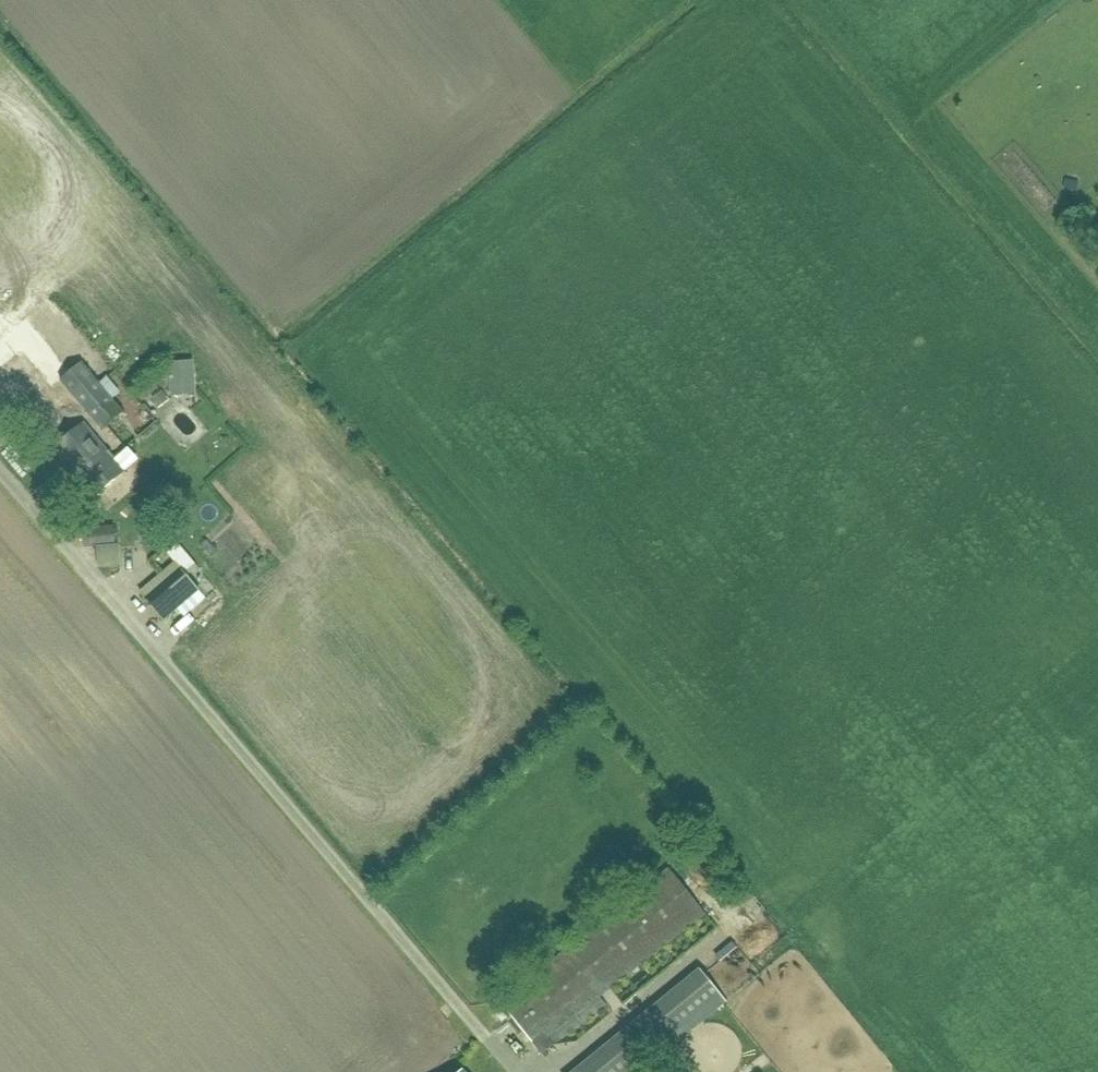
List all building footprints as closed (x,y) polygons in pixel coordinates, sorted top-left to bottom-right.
[(103,432),(124,414),(81,364),(60,381),(103,432)] [(74,470),(77,473),(94,459),(101,469),(113,459),(84,424),(57,447),(75,469),(74,470)] [(97,497),(125,473),(113,459),(101,469),(94,459),(77,473),(97,497)] [(128,519),(130,545),(140,545),(138,518),(128,519)] [(117,547),(115,526),(83,529),(84,549),(117,547)] [(183,536),(171,543),(186,569),(199,562),(183,536)] [(198,591),(181,571),(145,602),(162,622),(198,591)] [(549,1039),(708,916),(673,871),(503,1004),(544,1057),(556,1047),(549,1039)] [(702,875),(691,879),(700,899),(711,894),(702,875)] [(729,1002),(702,969),(573,1071),(641,1071),(729,1002)]
